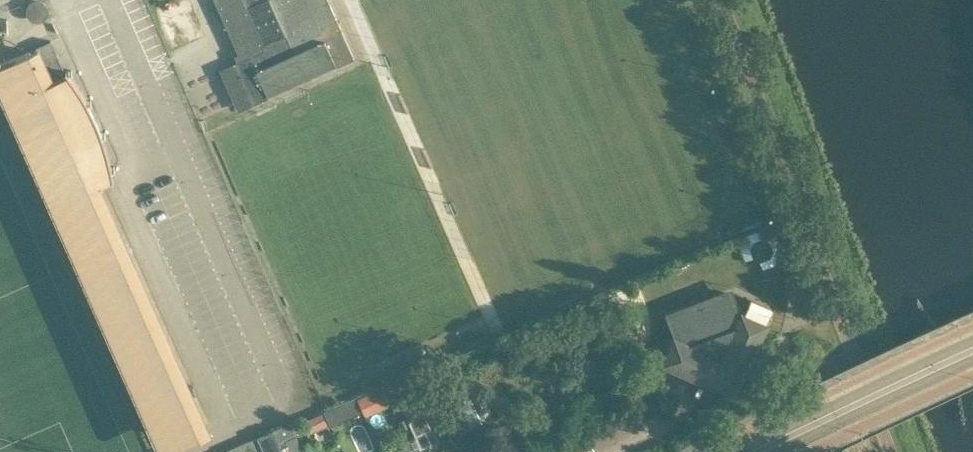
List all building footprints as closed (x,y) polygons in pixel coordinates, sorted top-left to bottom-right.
[(239,58),(190,78),(207,120),(339,68),(324,29),(338,24),(329,0),(216,0),(239,58)] [(0,63),(0,88),(58,230),(109,209),(99,185),(118,178),(74,70),(56,78),(43,46),(0,63)] [(735,396),(768,323),(741,311),(740,314),(738,313),(730,293),(670,316),(678,336),(677,338),(674,337),(663,363),(735,396)] [(494,415),(468,364),(458,369),(461,376),(457,378),(467,399),(451,407),(459,423),(475,414),(479,422),(494,415)] [(212,431),(184,371),(155,384),(157,389),(137,398),(161,451),(167,451),(212,431)] [(387,384),(357,396),(364,414),(394,403),(387,384)] [(417,392),(400,399),(420,444),(431,439),(425,424),(429,423),(430,424),(431,424),(417,392)] [(257,437),(263,451),(284,451),(274,429),(257,437)] [(257,437),(225,450),(226,451),(263,451),(257,437)] [(416,437),(400,444),(404,451),(422,451),(416,437)]
